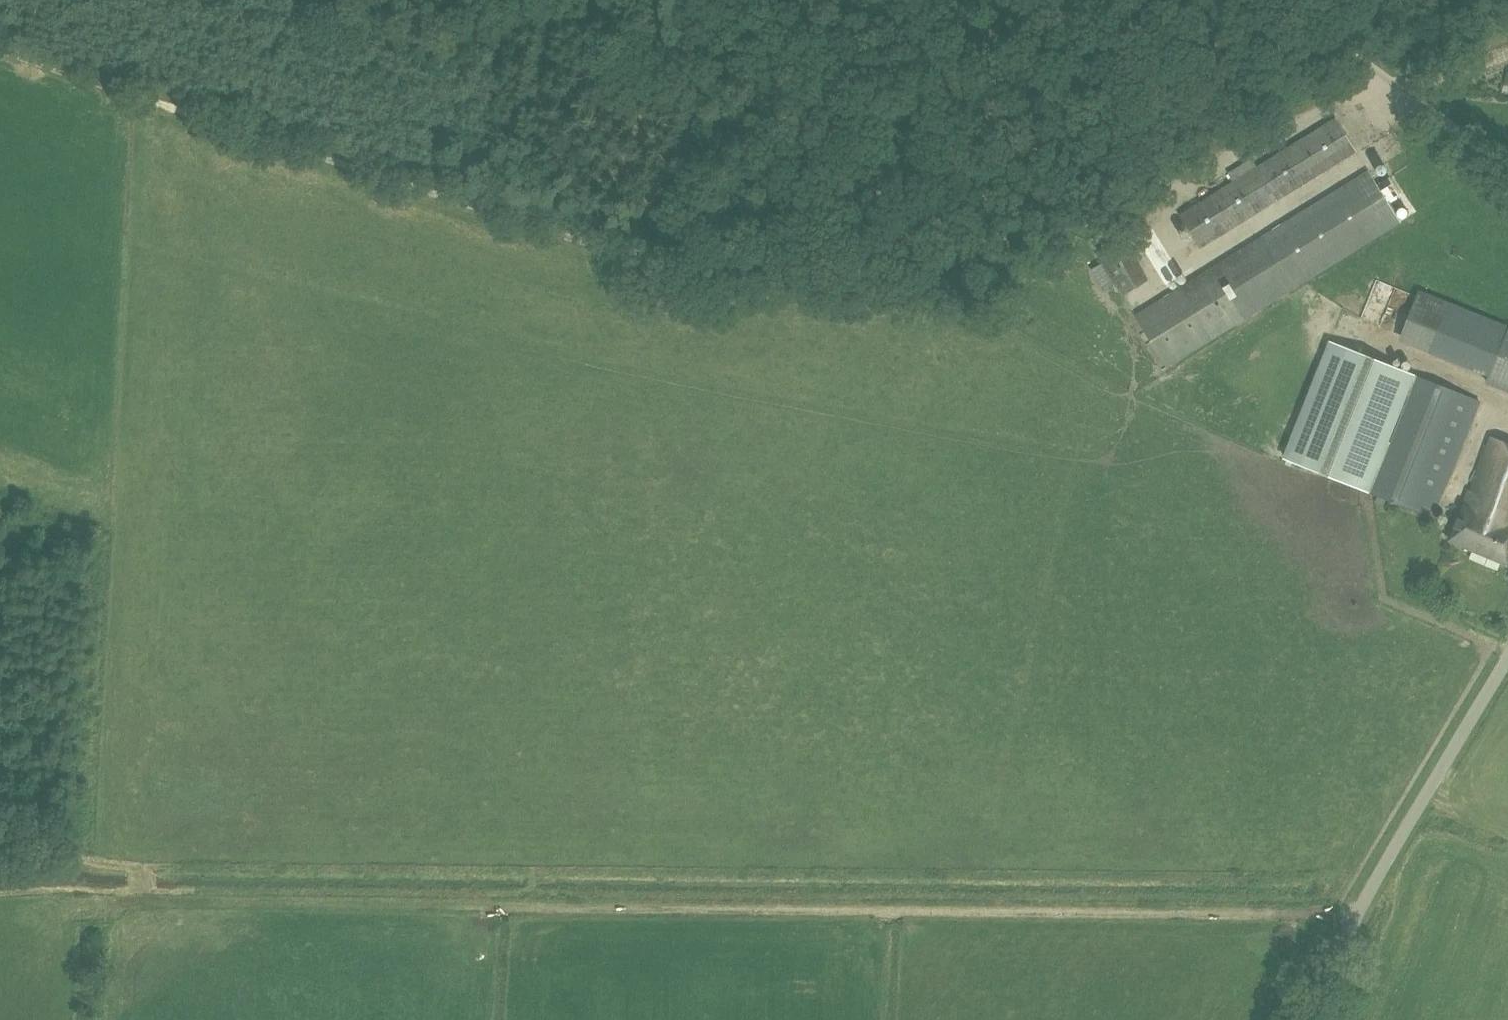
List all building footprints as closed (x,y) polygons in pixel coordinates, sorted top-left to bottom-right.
[(1258,167),(1253,158),(1230,172),(1235,181),(1181,214),(1201,247),(1356,150),(1337,118),(1258,167)] [(1380,188),(1369,171),(1137,315),(1168,365),(1401,222),(1391,206),(1405,198),(1394,180),(1380,188)] [(1124,239),(1097,254),(1122,296),(1150,281),(1124,239)] [(1402,336),(1491,372),(1487,382),(1507,391),(1507,327),(1420,292),(1402,336)] [(1434,518),(1480,402),(1347,350),(1301,466),(1434,518)] [(1492,439),(1466,508),(1464,507),(1450,542),(1504,562),(1507,553),(1507,445),(1492,439)]
